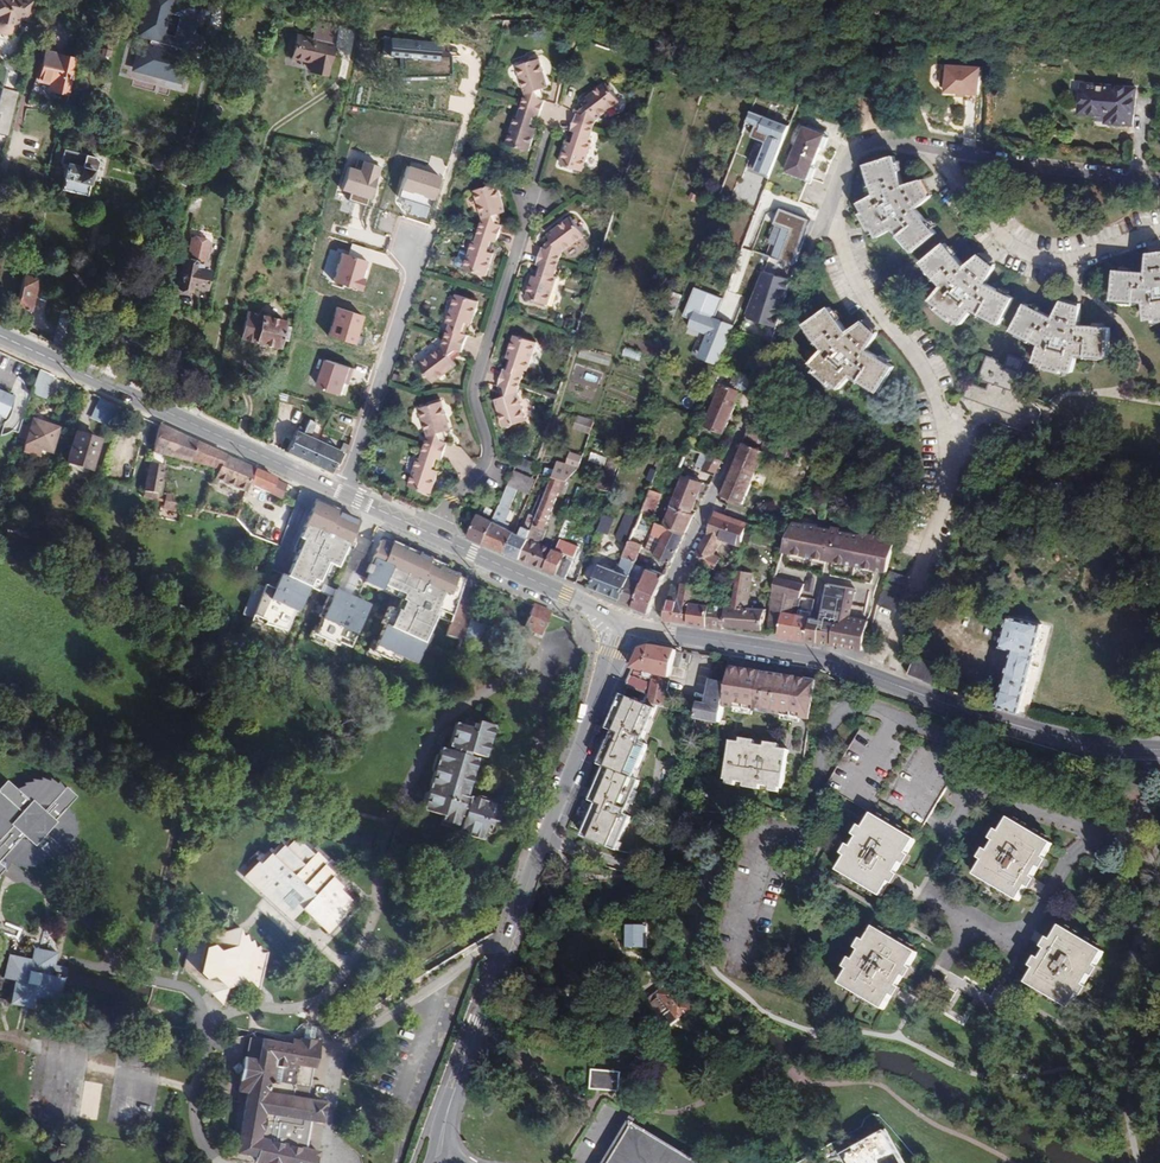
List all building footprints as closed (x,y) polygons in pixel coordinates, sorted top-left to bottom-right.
[(1,34),(4,35),(6,34),(9,34),(11,32),(13,30),(14,29),(15,26),(16,24),(28,27),(36,0),(0,0),(0,34),(1,34)] [(211,0),(144,0),(135,35),(140,36),(131,68),(181,81),(189,50),(199,53),(212,0),(211,0)] [(312,38),(297,34),(292,58),(311,63),(309,70),(326,75),(337,27),(316,22),(312,38)] [(440,40),(387,36),(386,52),(438,56),(440,40)] [(101,39),(96,59),(107,62),(112,43),(101,39)] [(67,95),(76,58),(46,51),(38,81),(49,84),(47,90),(67,95)] [(548,88),(540,59),(516,66),(525,95),(518,116),(516,116),(506,144),(529,151),(537,129),(534,128),(531,127),(534,116),(538,117),(540,117),(545,101),(543,99),(539,99),(537,91),(543,89),(548,88)] [(965,92),(965,95),(965,98),(977,98),(979,67),(947,64),(946,68),(942,69),(941,84),(945,86),(945,90),(957,91),(965,92)] [(596,120),(620,102),(605,83),(581,102),(584,106),(588,111),(581,115),(578,114),(577,114),(571,131),(572,131),(575,132),(571,144),(568,143),(567,143),(560,164),(582,171),(592,143),(589,142),(596,120)] [(1107,111),(1107,116),(1106,122),(1133,125),(1137,88),(1082,83),(1080,113),(1098,115),(1098,110),(1107,111)] [(2,88),(0,97),(0,134),(8,136),(20,93),(2,88)] [(581,115),(588,111),(584,106),(579,109),(578,114),(581,115)] [(770,175),(789,125),(750,110),(744,125),(760,131),(757,138),(766,142),(756,170),(770,175)] [(805,127),(787,171),(808,179),(825,134),(805,127)] [(756,170),(766,142),(757,138),(746,166),(756,170)] [(85,194),(93,169),(94,169),(96,161),(93,158),(64,151),(61,162),(67,164),(61,187),(74,191),(83,193),(85,194)] [(896,155),(865,164),(875,194),(859,203),(864,212),(861,214),(870,230),(874,228),(879,238),(895,229),(915,253),(938,233),(918,209),(932,196),(923,179),(905,185),(896,155)] [(358,166),(350,163),(343,184),(354,187),(350,198),(370,204),(373,195),(379,197),(389,164),(368,158),(358,166)] [(439,175),(406,165),(399,188),(432,198),(439,175)] [(506,213),(497,184),(473,191),(482,220),(480,228),(500,233),(502,226),(499,225),(496,224),(494,216),(499,215),(506,213)] [(82,199),(83,193),(74,191),(73,196),(82,199)] [(1148,209),(1159,208),(1159,196),(1147,197),(1148,209)] [(795,265),(810,220),(782,208),(775,224),(784,227),(774,257),(795,265)] [(561,253),(585,236),(571,217),(547,235),(550,240),(554,245),(548,249),(544,248),(542,248),(536,265),(538,265),(541,266),(538,278),(534,277),(532,276),(526,299),(548,306),(557,277),(555,276),(561,253)] [(487,276),(493,254),(492,253),(489,253),(492,241),(496,242),(497,243),(500,233),(480,228),(476,242),(472,241),(468,253),(460,251),(458,258),(456,259),(454,263),(456,266),(464,268),(463,269),(487,276)] [(182,259),(175,286),(189,290),(190,286),(204,289),(208,270),(201,269),(202,265),(203,265),(208,243),(205,242),(206,240),(195,237),(194,240),(191,239),(186,260),(182,259)] [(548,249),(554,245),(550,240),(545,244),(544,248),(548,249)] [(946,242),(922,262),(942,286),(931,300),(939,306),(937,309),(952,321),(954,318),(962,324),(974,310),(1001,324),(1016,297),(988,283),(997,266),(981,253),(966,266),(946,242)] [(371,257),(345,251),(337,286),(364,292),(371,257)] [(1147,252),(1146,272),(1115,269),(1113,300),(1144,302),(1146,320),(1156,319),(1157,322),(1159,322),(1159,251),(1147,252)] [(770,343),(792,275),(767,267),(746,333),(770,343)] [(31,310),(38,278),(23,274),(15,307),(31,310)] [(724,297),(694,287),(685,316),(693,318),(688,334),(704,339),(698,359),(721,366),(736,323),(717,317),(724,297)] [(466,335),(462,333),(465,323),(469,324),(471,325),(478,302),(456,294),(447,323),(449,324),(441,347),(419,364),(433,384),(457,365),(452,359),(449,356),(456,351),(459,352),(462,353),(467,335),(466,335)] [(1054,317),(1026,302),(1012,330),(1040,344),(1035,362),(1045,364),(1044,368),(1062,373),(1063,370),(1073,373),(1078,355),(1109,358),(1112,327),(1081,324),(1082,305),(1063,299),(1054,317)] [(848,331),(830,306),(805,324),(823,349),(811,362),(819,369),(817,372),(830,385),(833,382),(841,389),(853,376),(879,392),(896,366),(869,350),(879,333),(865,320),(848,331)] [(361,316),(336,308),(328,335),(353,343),(361,316)] [(255,341),(261,315),(246,311),(240,338),(255,341)] [(277,347),(284,321),(261,315),(255,341),(277,347)] [(528,371),(536,343),(513,336),(507,358),(508,358),(512,359),(509,371),(505,370),(503,369),(498,386),(500,387),(503,388),(506,397),(501,398),(495,400),(503,428),(526,421),(518,393),(524,371),(528,371)] [(452,359),(458,355),(459,352),(456,351),(449,356),(452,359)] [(987,388),(983,402),(983,403),(1022,417),(1030,395),(1013,389),(1024,360),(1010,354),(1006,366),(998,363),(999,360),(988,355),(980,378),(989,381),(987,388)] [(359,367),(332,359),(325,388),(352,395),(359,367)] [(44,399),(52,376),(39,370),(31,394),(44,399)] [(750,383),(747,376),(743,375),(737,390),(741,392),(748,389),(750,383)] [(612,380),(610,387),(626,393),(629,385),(612,380)] [(724,434),(741,392),(737,390),(721,383),(704,426),(724,434)] [(965,396),(983,402),(987,388),(969,383),(965,396)] [(0,391),(0,422),(12,397),(0,391)] [(107,412),(111,402),(99,397),(95,407),(107,412)] [(436,470),(433,469),(437,458),(440,459),(441,460),(447,442),(445,442),(441,441),(439,433),(444,432),(451,430),(442,402),(419,409),(428,437),(420,459),(419,458),(409,486),(432,493),(439,471),(436,470)] [(589,434),(594,421),(577,416),(573,428),(589,434)] [(51,453),(59,428),(32,419),(24,444),(40,449),(51,453)] [(308,419),(302,433),(311,437),(316,423),(308,419)] [(254,468),(159,424),(141,497),(155,501),(164,469),(172,471),(176,459),(216,469),(213,479),(245,492),(248,484),(254,468)] [(799,448),(749,429),(722,495),(743,504),(764,451),(793,463),(799,448)] [(340,451),(311,437),(302,433),(296,430),(285,452),(330,473),(340,451)] [(74,433),(64,462),(89,470),(98,441),(74,433)] [(36,461),(40,449),(24,444),(20,455),(36,461)] [(566,480),(579,467),(582,457),(569,452),(566,463),(557,460),(555,470),(552,477),(563,479),(566,480)] [(715,473),(721,460),(709,456),(703,468),(715,473)] [(278,497),(284,483),(254,468),(248,484),(261,490),(278,497)] [(552,477),(555,470),(546,468),(544,475),(551,477),(552,477)] [(530,495),(536,479),(514,470),(508,485),(518,490),(530,495)] [(691,513),(703,483),(682,476),(671,504),(670,506),(691,513)] [(544,570),(553,549),(541,544),(547,530),(545,528),(558,492),(563,479),(552,477),(551,477),(544,496),(531,531),(528,539),(520,559),(544,570)] [(562,493),(567,480),(566,480),(563,479),(558,492),(562,493)] [(258,498),(261,490),(248,484),(245,492),(258,498)] [(503,522),(518,490),(508,485),(493,517),(503,522)] [(653,516),(661,494),(649,489),(641,511),(653,516)] [(164,493),(160,516),(174,519),(178,495),(164,493)] [(531,531),(544,496),(539,495),(534,508),(531,514),(530,514),(524,528),(531,531)] [(248,519),(254,503),(242,499),(239,507),(236,515),(248,519)] [(236,515),(239,507),(213,502),(211,509),(236,515)] [(666,517),(670,506),(671,504),(668,502),(662,516),(666,517)] [(356,528),(334,518),(335,515),(313,504),(300,533),(301,534),(296,544),(300,545),(283,582),(278,579),(271,594),(261,590),(249,621),(262,626),(260,630),(282,636),(291,617),(293,618),(309,585),(318,589),(327,570),(334,573),(343,553),(344,553),(356,528)] [(715,510),(748,522),(751,515),(717,504),(715,510)] [(684,535),(694,514),(691,513),(670,506),(666,517),(663,526),(684,535)] [(483,513),(489,516),(492,510),(486,508),(483,513)] [(740,547),(748,522),(715,510),(707,534),(693,559),(704,564),(714,570),(721,557),(715,553),(721,540),(740,547)] [(630,540),(638,518),(626,513),(615,539),(628,544),(630,540)] [(597,531),(608,534),(613,518),(602,514),(597,531)] [(483,544),(493,522),(492,522),(478,515),(471,532),(468,538),(483,544)] [(834,529),(792,521),(787,532),(789,533),(784,550),(889,571),(897,542),(884,539),(885,536),(863,532),(862,535),(842,531),(843,528),(835,526),(834,529)] [(504,553),(513,533),(493,522),(483,544),(504,553)] [(671,562),(684,535),(663,526),(657,524),(653,534),(646,550),(657,556),(670,562),(671,562)] [(528,539),(531,531),(524,528),(523,527),(519,535),(528,539)] [(520,559),(528,539),(519,535),(513,533),(504,553),(520,559)] [(635,561),(641,545),(630,540),(628,544),(623,557),(635,561)] [(388,666),(391,659),(414,669),(423,650),(421,648),(433,622),(431,621),(434,615),(449,622),(456,602),(462,585),(435,572),(437,568),(390,547),(388,551),(377,546),(366,569),(357,565),(350,579),(362,584),(360,588),(377,596),(379,591),(401,601),(399,606),(397,605),(392,615),(386,613),(378,629),(382,631),(369,658),(388,666)] [(573,557),(575,551),(566,547),(563,553),(565,554),(573,557)] [(556,575),(565,554),(563,553),(557,551),(553,549),(544,570),(556,575)] [(586,563),(589,554),(576,549),(575,551),(573,557),(586,563)] [(576,583),(586,563),(573,557),(565,554),(556,575),(576,583)] [(621,599),(629,577),(634,564),(635,561),(623,557),(617,572),(600,565),(591,588),(621,599)] [(704,564),(693,559),(682,582),(694,584),(696,584),(704,564)] [(1118,565),(1103,559),(1098,570),(1112,577),(1118,565)] [(643,582),(648,569),(634,564),(629,577),(643,582)] [(648,613),(664,576),(648,569),(643,582),(634,607),(648,613)] [(879,605),(895,611),(907,576),(891,570),(879,604),(879,605)] [(753,574),(738,571),(733,606),(730,627),(763,630),(766,609),(748,607),(753,574)] [(472,607),(479,581),(465,575),(462,585),(456,602),(472,607)] [(634,607),(643,582),(629,577),(621,599),(620,601),(634,607)] [(769,631),(779,632),(783,611),(792,613),(794,605),(799,606),(800,599),(805,584),(776,577),(774,592),(769,631)] [(807,582),(806,591),(813,592),(815,580),(810,580),(810,582),(807,582)] [(694,584),(682,582),(681,587),(673,586),(662,619),(687,623),(691,600),(693,587),(694,584)] [(806,641),(864,649),(867,629),(869,620),(850,617),(855,588),(828,584),(821,620),(811,618),(806,641)] [(730,627),(733,606),(716,605),(718,598),(693,587),(691,600),(709,602),(705,626),(724,629),(725,626),(730,627)] [(315,622),(318,624),(311,638),(322,643),(321,645),(334,651),(336,648),(347,653),(366,612),(338,599),(335,605),(325,601),(315,622)] [(709,602),(691,600),(687,623),(705,626),(709,602)] [(462,640),(472,607),(456,602),(452,615),(447,634),(462,640)] [(540,634),(551,611),(533,603),(523,627),(540,634)] [(779,637),(806,641),(811,618),(812,611),(801,609),(800,615),(792,613),(783,611),(779,632),(779,637)] [(998,705),(1020,713),(1042,624),(1008,615),(1001,646),(1012,649),(998,705)] [(647,703),(665,707),(667,697),(673,667),(677,651),(650,646),(641,649),(632,668),(643,671),(641,677),(652,680),(647,703)] [(680,669),(684,651),(677,651),(673,667),(680,669)] [(942,667),(914,656),(908,674),(935,684),(942,667)] [(811,721),(818,680),(798,677),(798,676),(762,671),(730,666),(727,684),(723,708),(811,721)] [(719,725),(723,708),(727,684),(711,681),(706,703),(695,702),(693,707),(697,708),(695,720),(696,720),(694,730),(715,735),(718,724),(719,725)] [(656,709),(641,702),(623,695),(609,730),(615,732),(601,765),(607,768),(592,802),(598,804),(584,837),(616,851),(631,816),(625,814),(639,780),(634,778),(647,744),(641,742),(656,709)] [(665,707),(672,708),(674,698),(667,697),(665,707)] [(440,748),(421,810),(442,816),(439,824),(458,830),(457,833),(481,841),(486,825),(491,826),(493,821),(495,822),(500,806),(465,795),(476,759),(468,756),(469,753),(483,757),(493,725),(477,720),(475,724),(472,723),(470,727),(455,723),(447,746),(457,749),(456,752),(440,748)] [(789,750),(731,741),(725,780),(783,789),(789,750)] [(4,869),(6,870),(10,863),(17,867),(18,866),(26,869),(27,867),(35,867),(36,864),(43,864),(44,860),(51,858),(60,866),(69,855),(69,853),(75,848),(74,845),(78,840),(76,838),(79,830),(76,830),(77,822),(74,821),(73,814),(70,814),(67,806),(75,797),(65,787),(64,788),(59,781),(56,784),(50,779),(48,780),(40,778),(40,780),(32,779),(32,782),(24,783),(23,785),(15,789),(6,781),(0,787),(0,873),(4,869)] [(916,840),(872,813),(838,871),(882,897),(916,840)] [(1053,844),(1009,817),(975,875),(1019,901),(1053,844)] [(342,888),(330,876),(325,863),(314,852),(311,855),(293,838),(284,847),(281,845),(272,855),(269,853),(259,864),(257,862),(243,877),(267,899),(273,904),(291,920),(301,910),(327,933),(355,904),(340,890),(342,888)] [(1158,882),(1151,878),(1148,883),(1155,887),(1158,882)] [(245,933),(273,904),(267,899),(238,928),(242,935),(245,933)] [(628,924),(627,948),(649,948),(649,924),(628,924)] [(1105,952),(1060,926),(1027,983),(1071,1010),(1105,952)] [(257,990),(265,952),(260,953),(258,946),(254,947),(252,940),(248,941),(245,933),(242,935),(238,928),(238,927),(188,942),(183,970),(222,1005),(226,988),(249,982),(257,990)] [(919,953),(875,927),(840,984),(884,1010),(919,953)] [(54,965),(56,953),(32,948),(30,960),(54,965)] [(59,1003),(64,978),(52,976),(55,965),(54,965),(30,960),(7,955),(2,978),(13,981),(8,1004),(33,1009),(35,998),(59,1003)] [(65,979),(67,968),(55,965),(52,976),(64,978),(65,979)] [(691,1009),(670,982),(648,999),(662,1017),(663,1017),(670,1027),(680,1020),(679,1018),(691,1009)] [(313,1041),(300,1040),(300,1043),(291,1042),(290,1047),(261,1043),(259,1062),(245,1059),(240,1091),(248,1093),(238,1154),(258,1157),(257,1162),(260,1162),(317,1162),(319,1153),(306,1149),(311,1120),(323,1122),(326,1103),(293,1098),(295,1086),(310,1088),(313,1068),(316,1069),(320,1043),(313,1041)] [(621,1072),(592,1070),(590,1089),(619,1091),(621,1072)] [(631,1121),(631,1122),(631,1126),(609,1162),(701,1162),(631,1121)] [(838,1152),(844,1162),(904,1162),(885,1127),(838,1152)]
